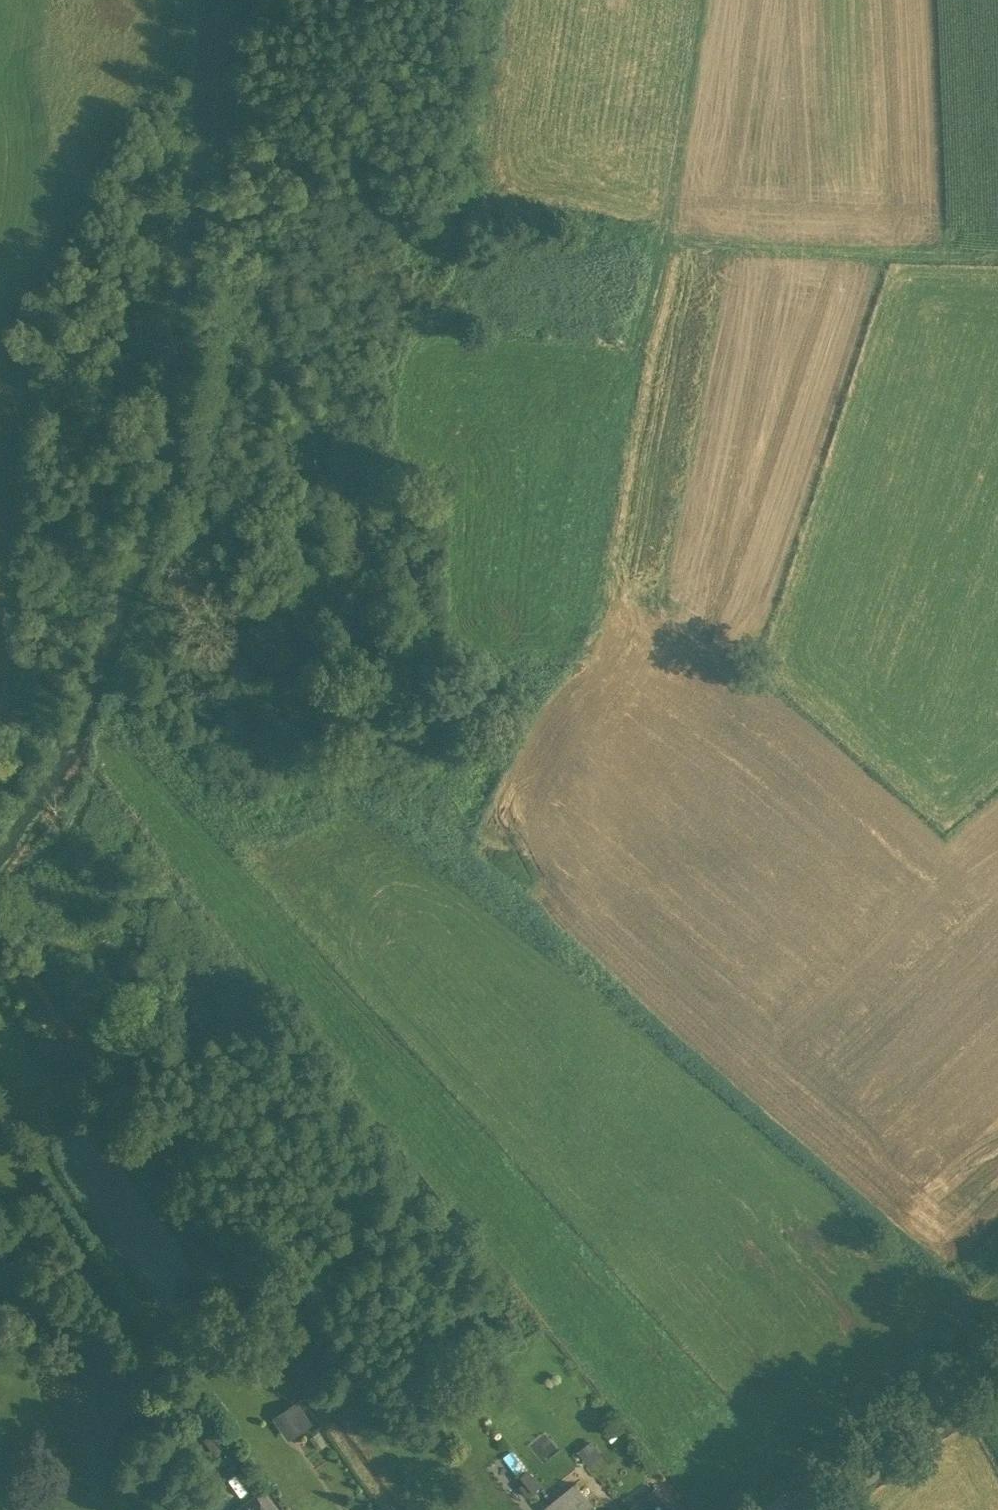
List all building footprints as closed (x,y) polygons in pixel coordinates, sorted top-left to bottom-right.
[(284,1439),(311,1424),(297,1399),(270,1413),(284,1439)] [(577,1482),(554,1500),(559,1507),(562,1509),(596,1509),(598,1509),(577,1482)] [(632,1509),(633,1509),(676,1509),(659,1490),(632,1509)] [(242,1509),(269,1509),(258,1497),(242,1509)]
